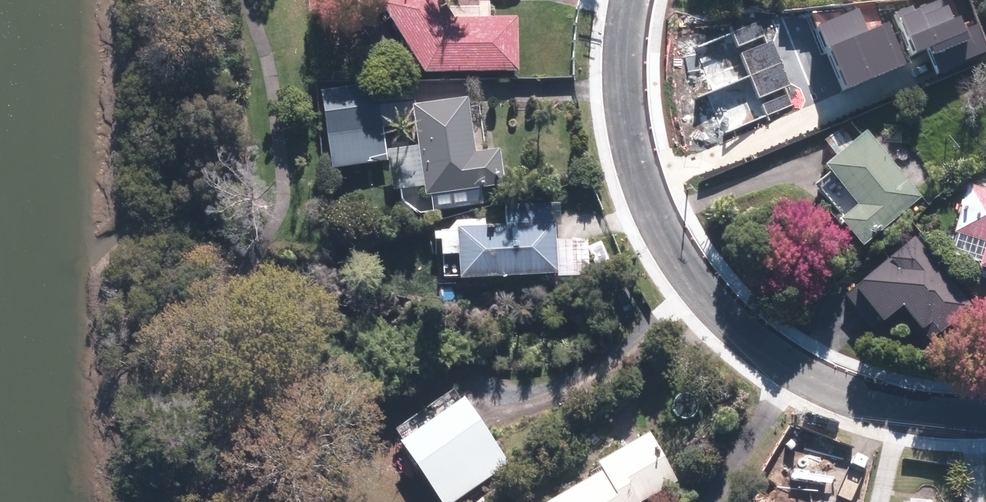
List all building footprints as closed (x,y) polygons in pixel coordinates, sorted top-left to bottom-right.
[(382,1),(425,72),(520,69),(519,16),(456,18),(445,0),(384,0),(382,1)] [(939,72),(985,52),(985,42),(978,22),(966,27),(961,15),(954,18),(949,4),(945,6),(943,0),(942,0),(915,11),(913,5),(895,12),(913,53),(929,47),(939,72)] [(867,31),(858,10),(821,26),(848,90),(909,65),(891,21),(867,31)] [(713,93),(781,64),(771,41),(768,43),(758,20),(693,47),(713,93)] [(790,85),(781,64),(713,93),(705,96),(721,136),(793,106),(785,87),(790,85)] [(408,77),(323,89),(334,167),(389,159),(384,126),(414,122),(408,77)] [(470,96),(416,104),(421,143),(390,148),(396,189),(427,185),(428,194),(433,193),(435,209),(485,202),(483,186),(505,183),(501,148),(477,151),(470,96)] [(841,217),(863,244),(924,195),(869,127),(825,163),(858,204),(841,217)] [(969,182),(953,231),(958,232),(952,251),(980,260),(979,264),(985,266),(985,188),(969,182)] [(559,277),(591,275),(589,236),(557,238),(556,220),(553,221),(552,202),(506,204),(507,223),(487,224),(486,218),(458,220),(450,229),(442,229),(436,229),(437,238),(443,238),(443,253),(461,253),(462,278),(558,272),(559,277)] [(933,339),(974,304),(915,235),(846,294),(862,312),(871,304),(884,320),(903,304),(933,339)] [(511,463),(464,395),(400,439),(444,501),(454,501),(511,463)] [(643,500),(680,479),(653,432),(601,461),(605,469),(547,501),(644,501),(643,500)]
